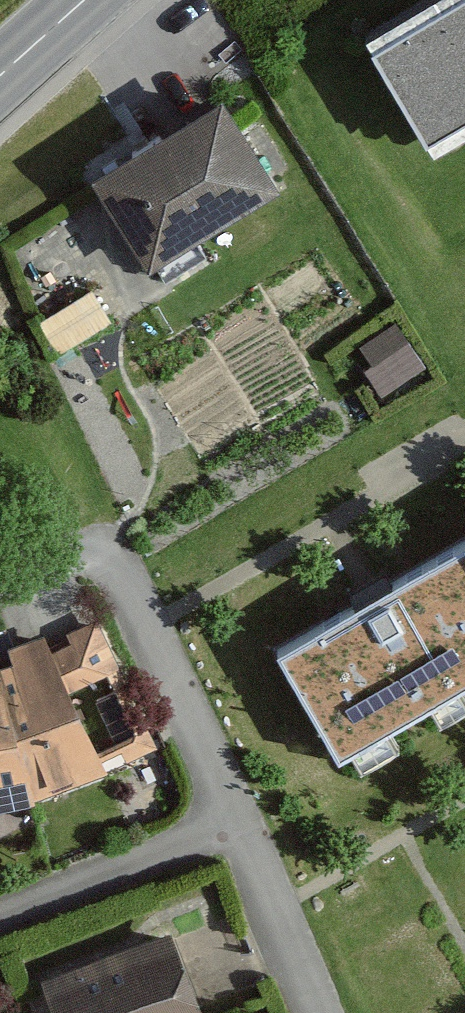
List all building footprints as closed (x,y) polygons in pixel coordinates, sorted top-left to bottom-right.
[(388,33),(452,139),(464,132),(464,0),(444,0),(388,33)] [(248,89),(101,173),(154,265),(301,181),(248,89)] [(97,288),(45,317),(64,349),(115,321),(97,288)] [(413,342),(373,365),(385,385),(424,362),(413,342)] [(294,645),(354,748),(464,683),(464,545),(294,645)] [(55,788),(156,747),(93,616),(0,650),(0,793),(55,788)] [(168,935),(49,980),(61,1012),(199,1012),(168,935)]
